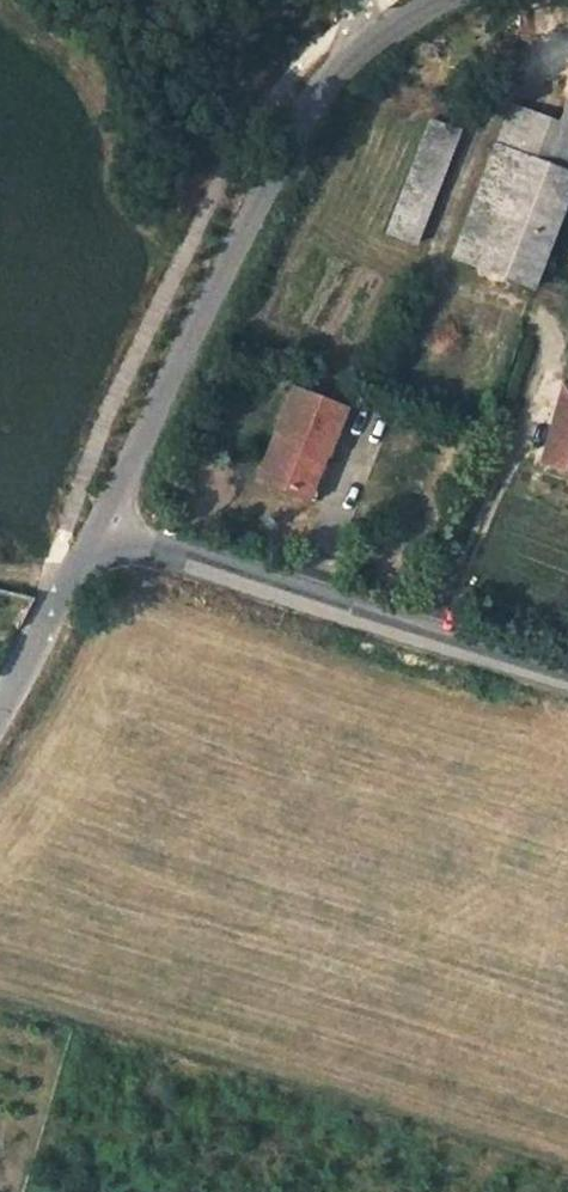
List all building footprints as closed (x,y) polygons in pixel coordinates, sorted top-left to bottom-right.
[(474,263),(533,286),(567,193),(567,100),(562,98),(553,121),(513,105),(498,143),(519,152),(474,263)] [(415,241),(452,159),(462,131),(432,118),(384,228),(415,241)] [(498,143),(497,143),(452,253),(474,263),(519,152),(498,143)] [(544,452),(567,460),(567,379),(566,379),(544,452)] [(292,386),(258,476),(305,495),(322,450),(325,451),(342,405),(292,386)] [(305,495),(315,499),(333,454),(325,451),(322,450),(305,495)]
